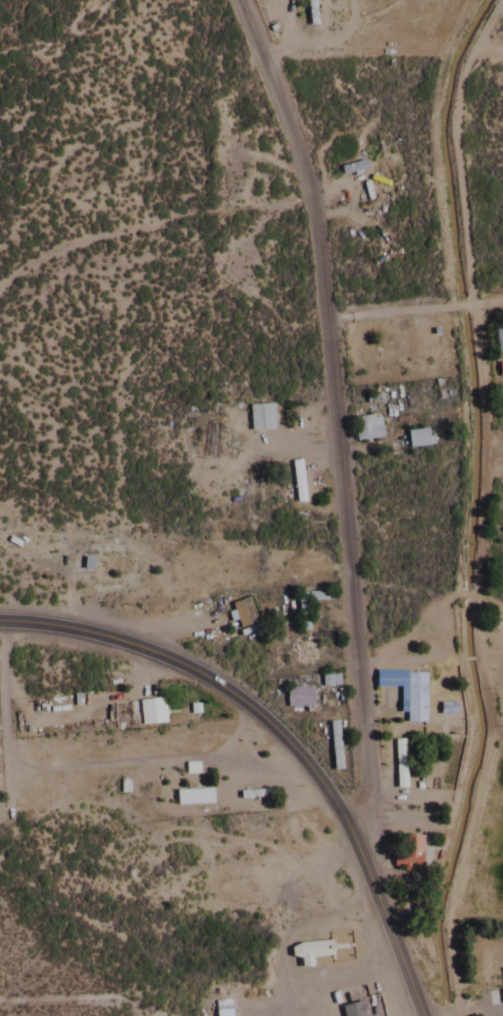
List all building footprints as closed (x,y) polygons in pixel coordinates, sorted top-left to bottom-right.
[(492,328),(495,354),(502,353),(502,327),(492,328)] [(270,431),(270,405),(246,406),(246,431),(270,431)] [(352,442),(379,440),(376,416),(350,418),(352,442)] [(426,447),(424,431),(402,433),(404,449),(426,447)] [(288,463),(292,504),(302,503),(298,462),(288,463)] [(305,602),(327,602),(327,593),(295,594),(296,632),(306,632),(305,602)] [(227,604),(234,630),(253,625),(246,599),(227,604)] [(308,644),(289,644),(289,662),(308,662),(308,644)] [(403,724),(421,724),(421,675),(403,675),(403,724)] [(308,689),(283,689),(283,709),(308,709),(308,689)] [(137,727),(162,726),(161,700),(135,701),(137,727)] [(403,769),(403,742),(393,742),(393,769),(403,769)] [(172,791),(172,807),(211,807),(211,791),(172,791)] [(418,873),(418,837),(395,837),(395,869),(399,869),(399,873),(418,873)] [(327,943),(286,945),(286,959),(296,959),(297,969),(309,969),(309,959),(328,958),(327,943)] [(339,1015),(361,1015),(358,1001),(336,1005),(339,1015)]
